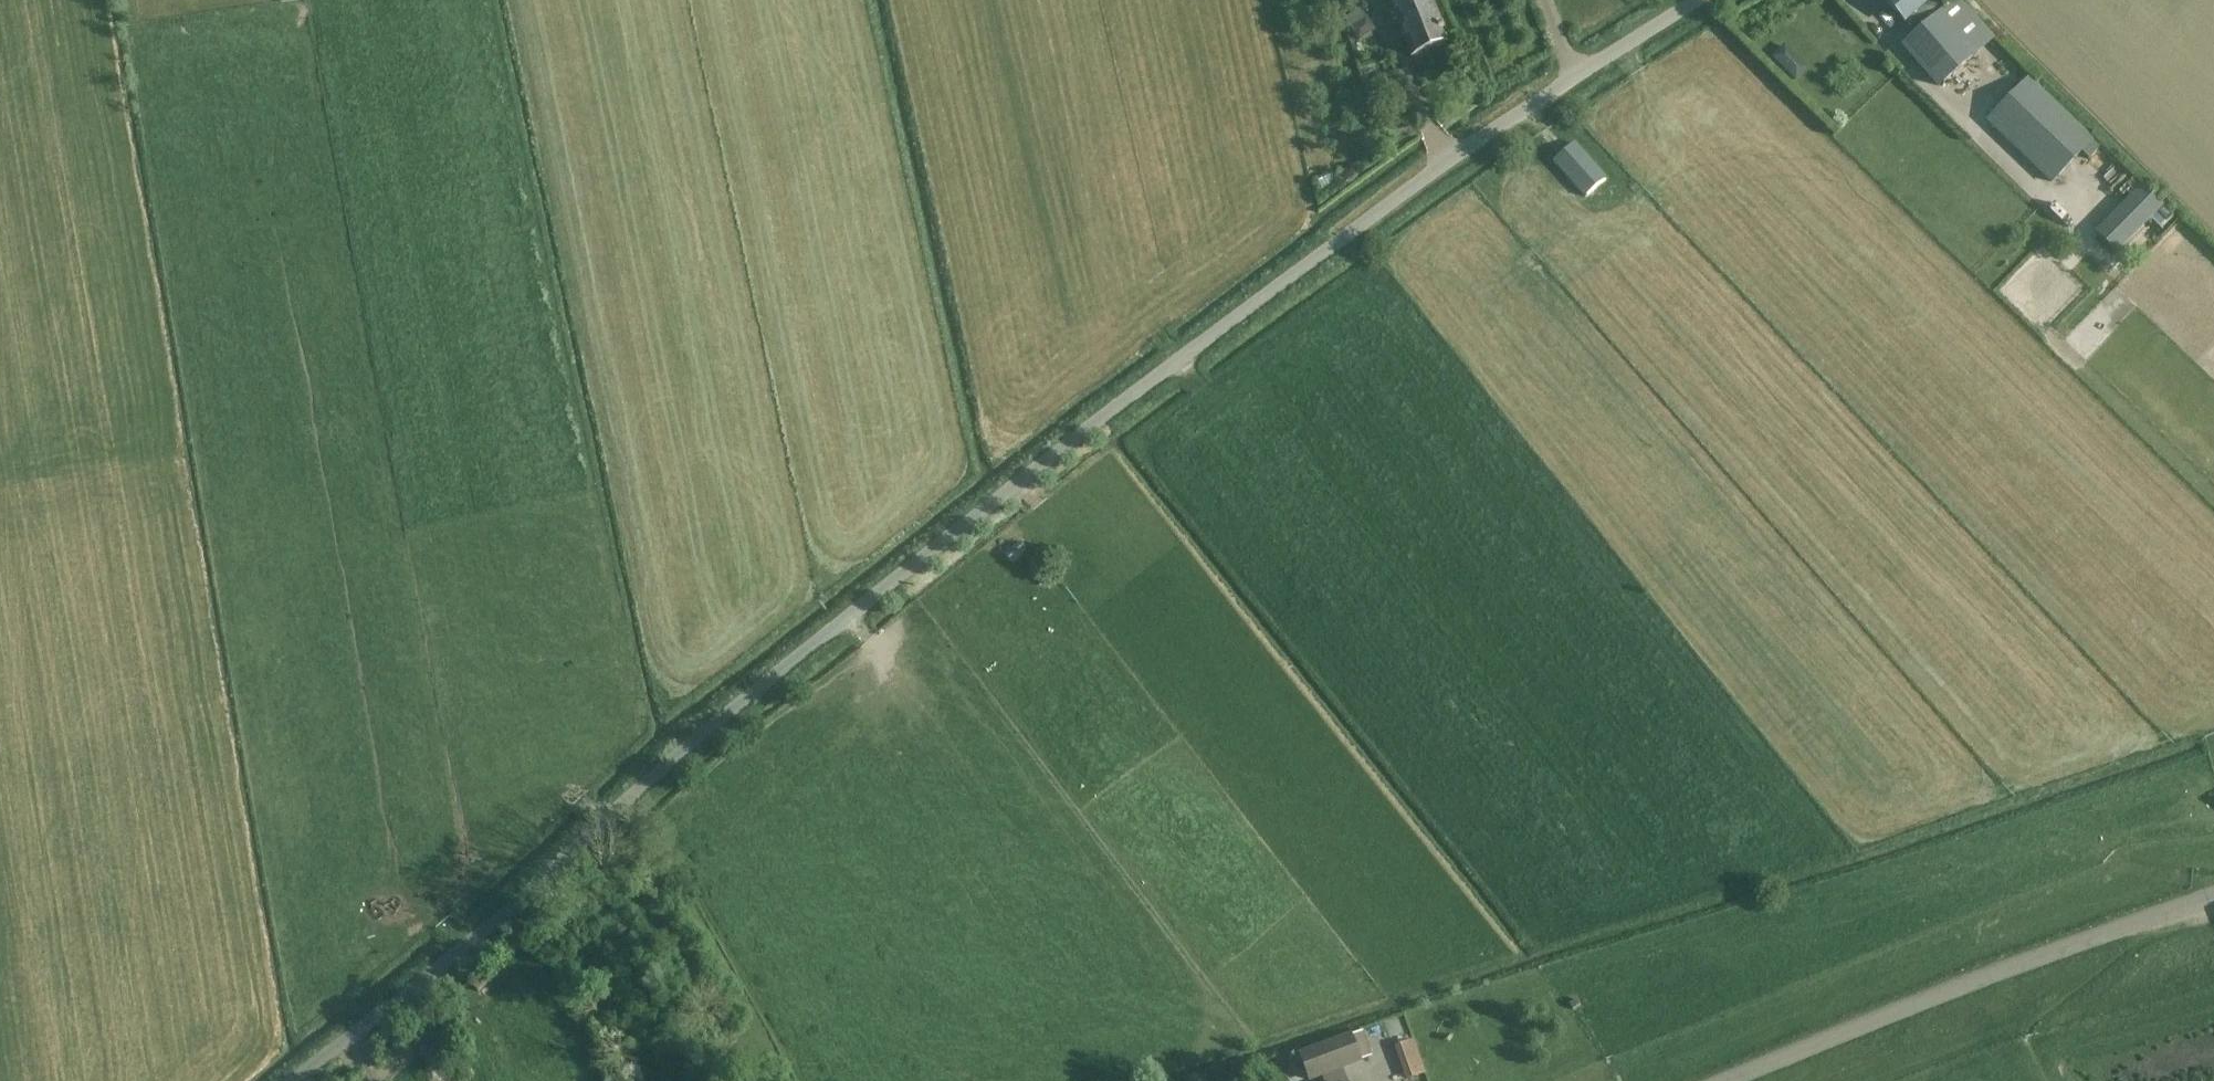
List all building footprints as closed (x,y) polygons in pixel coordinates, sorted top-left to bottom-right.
[(1430,0),(1388,0),(1412,58),(1447,44),(1430,0)] [(1901,46),(1939,89),(1977,57),(1939,14),(1930,3),(1931,2),(1929,0),(1890,0),(1887,3),(1905,24),(1907,23),(1916,34),(1901,46)] [(1365,18),(1349,29),(1358,42),(1374,31),(1365,18)] [(1785,46),(1774,57),(1797,78),(1807,67),(1785,46)] [(2094,141),(2029,78),(1986,121),(2052,184),(2094,141)] [(1573,144),(1567,150),(1559,157),(1552,163),(1583,198),(1604,179),(1573,144)] [(1316,179),(1320,187),(1335,180),(1331,172),(1316,179)] [(2160,204),(2143,187),(2096,235),(2112,251),(2121,242),(2123,243),(2160,204)] [(499,975),(493,967),(472,983),(478,991),(499,975)] [(1352,1034),(1298,1054),(1308,1080),(1315,1080),(1322,1078),(1323,1080),(1348,1080),(1343,1069),(1363,1062),(1352,1034)] [(1394,1048),(1405,1079),(1423,1073),(1412,1042),(1394,1048)] [(448,1067),(442,1044),(425,1048),(431,1071),(448,1067)]
